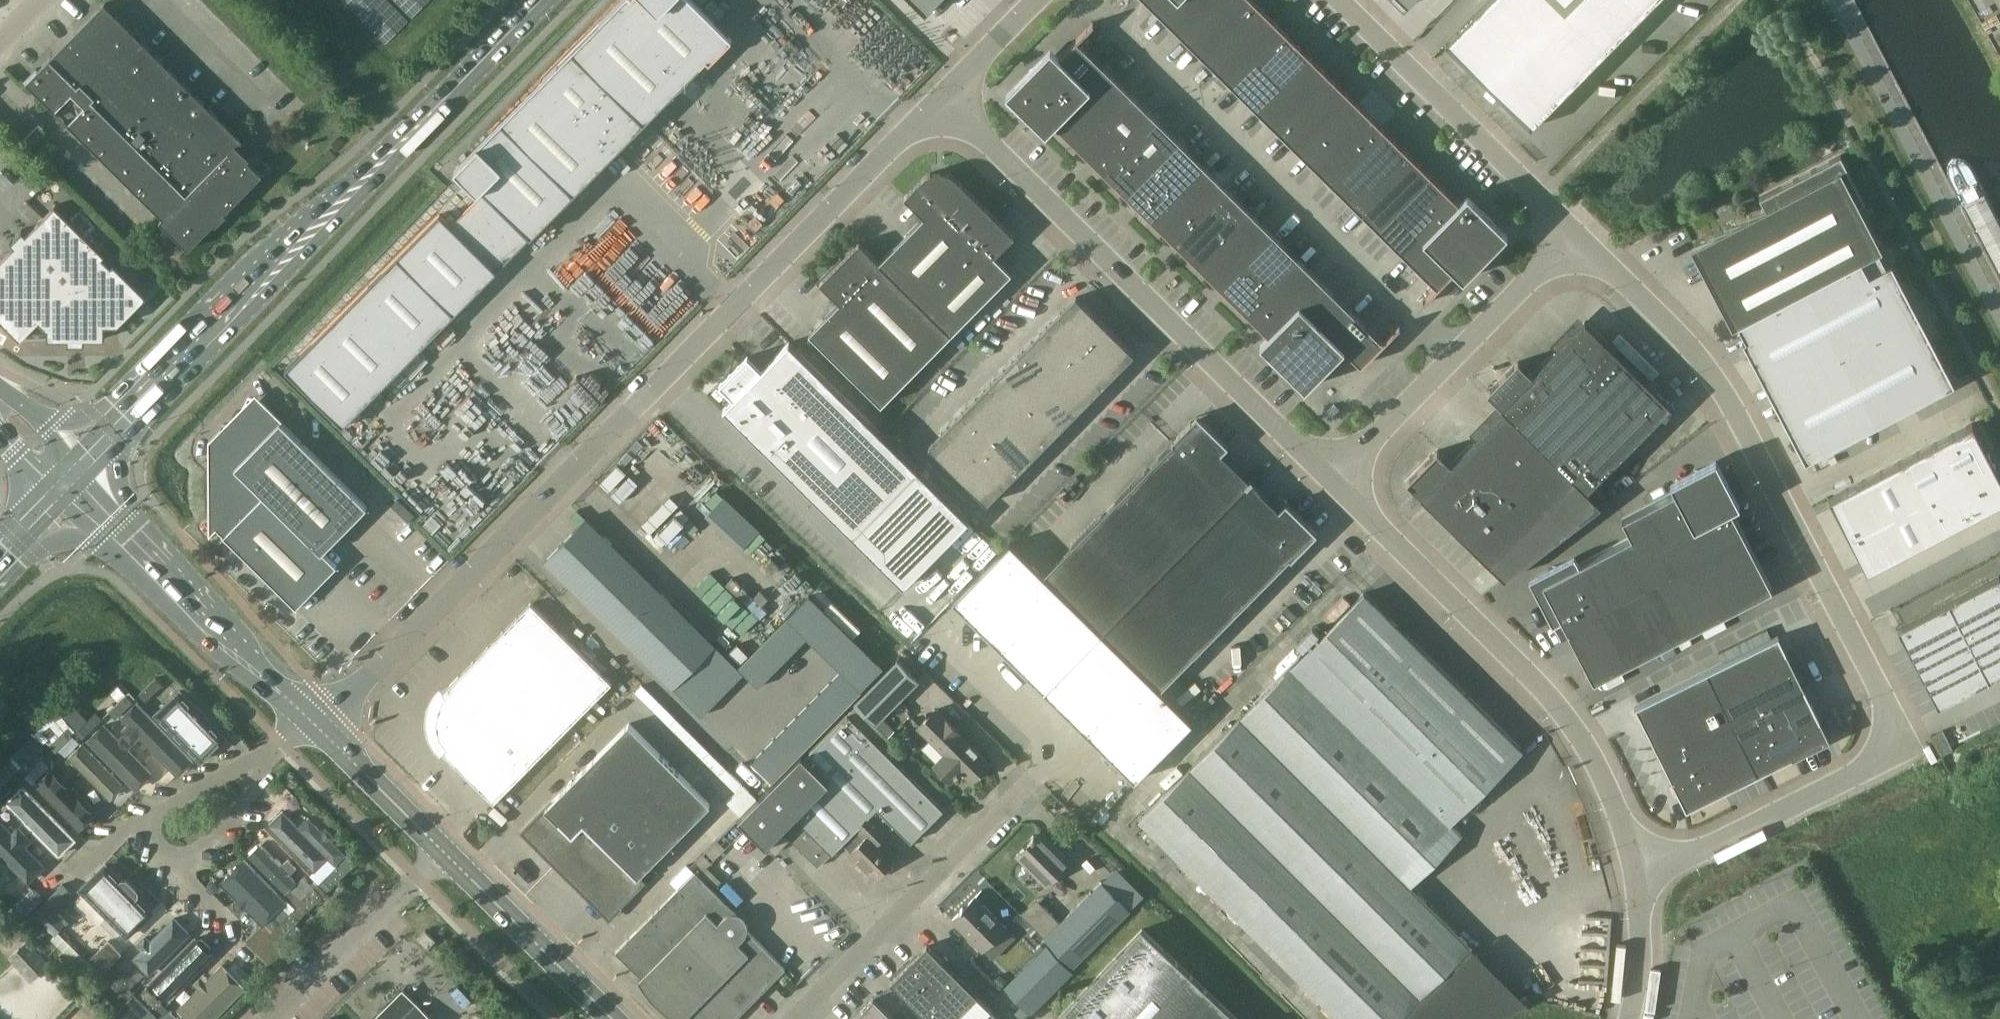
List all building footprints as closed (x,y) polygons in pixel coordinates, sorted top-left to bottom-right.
[(694,0),(620,0),(455,167),(481,187),(451,224),(440,213),(285,369),(342,426),(707,58),(732,37),(694,0)] [(926,14),(939,0),(911,0),(926,14)] [(1437,286),(1420,303),(1421,304),(1455,270),(1463,279),(1508,233),(1467,192),(1458,202),(1254,0),(1146,0),(1437,286)] [(1472,15),(1500,42),(1473,71),(1531,128),(1657,0),(1486,0),(1472,15)] [(216,225),(227,214),(225,212),(262,174),(248,160),(250,158),(237,145),(241,140),(104,3),(50,58),(26,82),(69,122),(68,123),(163,217),(160,220),(189,248),(214,222),(216,225)] [(1051,48),(1006,93),(1046,133),(1054,124),(1268,335),(1260,344),(1305,388),(1344,348),(1361,365),(1401,325),(1399,324),(1383,341),(1077,40),(1094,23),(1093,22),(1059,56),(1051,48)] [(1837,156),(1759,197),(1768,215),(1698,251),(1738,328),(1745,324),(1750,334),(1746,337),(1809,457),(1953,381),(1885,251),(1880,254),(1856,208),(1863,205),(1837,156)] [(924,216),(879,262),(888,271),(950,334),(1012,272),(995,256),(1014,236),(959,181),(956,178),(952,175),(949,173),(945,172),(941,171),(936,171),(932,172),(928,174),(925,176),(922,179),(904,197),(924,216)] [(102,257),(104,254),(55,205),(0,261),(0,319),(20,339),(39,321),(48,330),(48,339),(105,339),(105,325),(118,325),(147,296),(114,263),(112,266),(102,257)] [(879,406),(950,334),(888,271),(879,262),(859,242),(842,259),(840,257),(816,282),(838,304),(807,335),(879,406)] [(613,251),(595,267),(607,279),(624,262),(613,251)] [(538,335),(569,365),(551,383),(582,413),(694,298),(674,277),(656,295),(633,273),(574,334),(556,317),(538,335)] [(1134,354),(1077,297),(929,447),(987,503),(1134,354)] [(574,325),(591,308),(582,298),(564,314),(574,325)] [(1487,393),(1504,410),(1576,480),(1587,491),(1671,405),(1585,321),(1532,375),(1518,361),(1487,393)] [(732,397),(722,408),(903,586),(967,521),(786,342),(760,369),(746,356),(719,384),(732,397)] [(296,608),(337,566),(323,552),(367,507),(280,421),(260,401),(212,450),(213,519),(226,532),(223,536),(296,608)] [(1576,480),(1504,410),(1451,464),(1437,450),(1406,482),(1504,578),(1602,506),(1587,491),(1576,480)] [(1197,416),(1042,577),(1058,592),(1102,635),(1142,675),(1159,691),(1316,534),(1286,504),(1279,511),(1221,453),(1227,446),(1197,416)] [(1827,493),(1867,575),(1999,506),(1999,479),(1971,420),(1827,493)] [(500,493),(525,467),(496,438),(470,463),(500,493)] [(1772,588),(1731,509),(1740,504),(1716,458),(1670,482),(1675,491),(1622,519),(1631,536),(1579,564),(1574,555),(1528,578),(1552,624),(1562,619),(1594,681),(1772,588)] [(671,686),(714,642),(587,518),(544,562),(671,686)] [(1042,577),(1008,543),(950,604),(1000,652),(1058,592),(1042,577)] [(1899,628),(1938,703),(1999,671),(1999,575),(1899,628)] [(1102,635),(1058,592),(1000,652),(1043,695),(1102,635)] [(1410,886),(1461,834),(1450,823),(1522,750),(1364,593),(1138,821),(1342,1018),(1395,1018),(1470,943),(1439,914),(1410,886)] [(494,803),(612,684),(531,603),(442,693),(446,697),(443,701),(440,707),(438,711),(436,716),(436,721),(436,725),(437,731),(439,737),(441,741),(443,745),(446,748),(442,753),(494,803)] [(793,604),(779,619),(804,642),(818,627),(793,604)] [(777,619),(768,629),(784,644),(793,634),(777,619)] [(818,627),(804,642),(814,652),(829,636),(818,627)] [(768,629),(758,639),(775,654),(784,644),(768,629)] [(1142,675),(1102,635),(1043,695),(1085,736),(1142,675)] [(829,636),(814,652),(838,674),(852,658),(829,636)] [(1786,653),(1778,636),(1635,706),(1686,810),(1792,758),(1830,740),(1821,721),(1820,721),(1804,688),(1805,688),(1787,652),(1786,653)] [(758,639),(749,649),(766,664),(775,654),(758,639)] [(732,649),(723,660),(740,676),(750,665),(732,649)] [(749,649),(742,656),(759,671),(766,664),(749,649)] [(922,675),(900,654),(857,699),(877,719),(922,675)] [(723,660),(713,671),(731,687),(740,676),(723,660)] [(823,662),(814,672),(829,686),(838,676),(823,662)] [(120,681),(127,692),(145,681),(138,670),(120,681)] [(713,671),(701,684),(719,700),(731,687),(713,671)] [(814,672),(806,681),(821,695),(829,686),(814,672)] [(1133,783),(1192,724),(1159,691),(1142,675),(1085,736),(1133,783)] [(156,678),(139,695),(146,701),(163,684),(156,678)] [(806,681),(798,690),(813,703),(821,695),(806,681)] [(701,684),(690,696),(708,712),(719,700),(701,684)] [(798,690),(788,701),(803,714),(813,703),(798,690)] [(181,692),(161,710),(200,753),(220,735),(181,692)] [(126,695),(109,712),(115,719),(133,702),(126,695)] [(788,701),(779,711),(794,724),(803,714),(788,701)] [(974,778),(993,759),(937,705),(919,724),(944,750),(942,751),(944,754),(935,764),(950,781),(963,768),(974,778)] [(137,706),(125,718),(176,769),(188,757),(137,706)] [(779,711),(769,722),(784,735),(794,724),(779,711)] [(96,712),(79,729),(86,735),(102,718),(96,712)] [(911,842),(943,810),(847,714),(804,756),(801,753),(738,815),(767,844),(781,830),(818,867),(842,844),(850,852),(849,853),(875,878),(896,857),(888,849),(879,841),(894,825),(911,842)] [(769,722),(760,731),(775,745),(784,735),(769,722)] [(608,918),(623,904),(644,883),(638,877),(710,804),(629,724),(522,832),(608,918)] [(137,788),(152,774),(105,725),(91,738),(137,788)] [(66,729),(49,746),(56,752),(73,736),(66,729)] [(1942,730),(1932,735),(1942,755),(1953,749),(1942,730)] [(760,731),(750,742),(765,756),(775,745),(760,731)] [(107,796),(119,785),(82,744),(70,755),(107,796)] [(39,749),(22,766),(29,773),(45,756),(39,749)] [(78,825),(93,811),(51,767),(36,781),(78,825)] [(0,788),(0,792),(5,796),(21,779),(15,773),(0,788)] [(61,853),(74,840),(22,787),(9,800),(61,853)] [(284,809),(270,823),(314,869),(328,856),(284,809)] [(29,882),(47,864),(0,817),(0,853),(29,882)] [(1046,885),(1069,862),(1040,832),(1016,855),(1046,885)] [(258,841),(246,853),(287,893),(299,881),(258,841)] [(337,864),(322,879),(331,888),(339,879),(356,863),(354,861),(349,855),(339,865),(337,864)] [(243,859),(222,880),(264,922),(285,902),(243,859)] [(105,862),(78,889),(79,890),(127,939),(155,912),(138,895),(139,895),(139,890),(127,878),(122,878),(121,878),(106,862),(105,862)] [(785,968),(747,930),(748,928),(747,921),(743,916),(738,913),(736,913),(695,872),(615,952),(641,977),(638,980),(644,990),(654,1001),(666,1012),(676,1018),(735,1018),(785,968)] [(1076,969),(1123,920),(1144,897),(1127,878),(1107,897),(1095,885),(1059,921),(1036,898),(1020,913),(1076,969)] [(314,887),(299,903),(308,911),(323,896),(314,887)] [(32,888),(10,910),(20,920),(42,898),(32,888)] [(982,950),(1005,927),(975,897),(952,920),(982,950)] [(281,948),(266,964),(269,967),(270,969),(292,946),(294,944),(284,935),(299,919),(292,912),(272,933),(271,931),(267,935),(281,948)] [(132,956),(148,972),(189,932),(173,916),(132,956)] [(1140,927),(1058,1014),(1063,1018),(1238,1018),(1140,927)] [(427,949),(435,941),(425,931),(417,939),(427,949)] [(60,933),(53,941),(75,963),(83,955),(60,933)] [(153,982),(166,995),(210,951),(197,938),(153,982)] [(34,983),(52,966),(26,940),(9,956),(34,983)] [(927,945),(889,982),(927,1018),(999,1018),(927,945)] [(1047,946),(1004,988),(1030,1014),(1073,972),(1047,946)] [(121,964),(105,979),(121,995),(129,987),(130,988),(137,981),(121,964)] [(191,1018),(208,1018),(243,986),(223,964),(179,1006),(191,1018)] [(147,987),(138,996),(144,1002),(153,1011),(162,1002),(147,987)] [(374,1018),(432,1018),(403,990),(374,1018)] [(100,992),(93,999),(109,1015),(110,1015),(117,1008),(100,992)] [(873,999),(853,1018),(893,1018),(873,999)] [(171,1011),(162,1018),(179,1018),(171,1011)]
